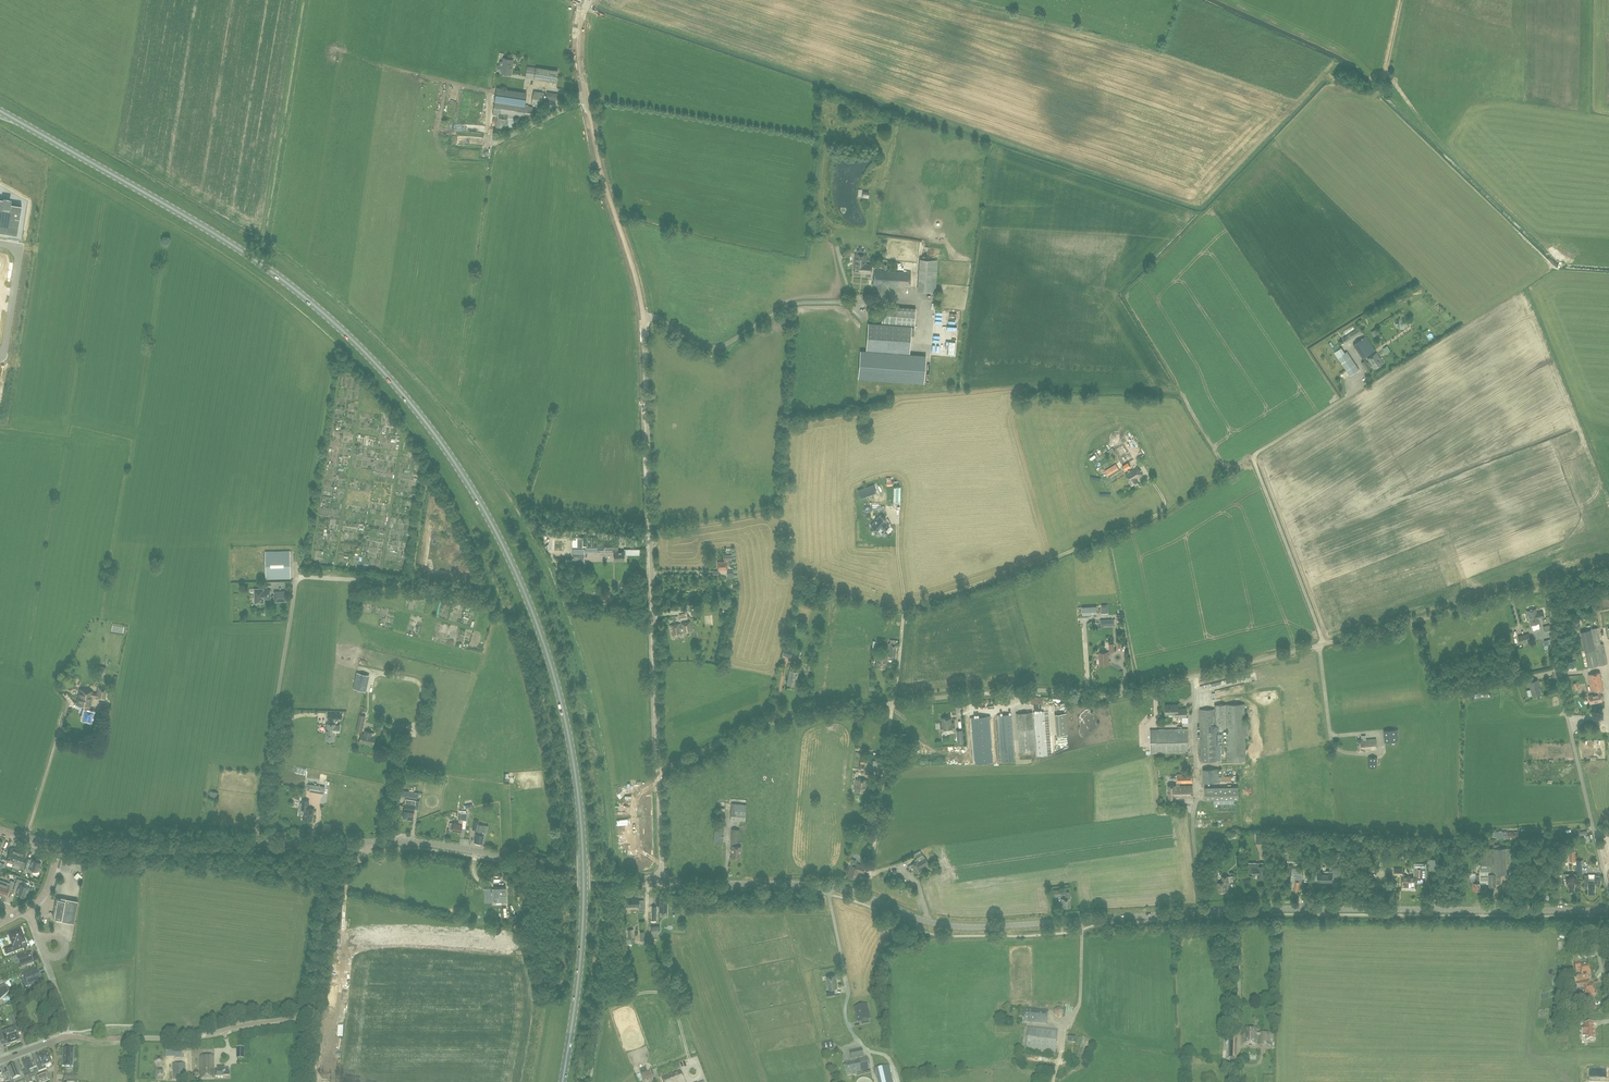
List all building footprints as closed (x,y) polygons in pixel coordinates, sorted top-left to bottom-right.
[(513,60),(503,58),(502,61),(500,61),(499,65),(498,65),(497,68),(501,69),(501,73),(510,75),(513,60)] [(556,80),(557,71),(557,69),(535,67),(534,78),(556,80)] [(531,120),(533,107),(528,106),(528,105),(525,105),(527,92),(497,88),(495,100),(493,114),(531,120)] [(541,106),(540,106),(554,108),(555,101),(542,99),(543,93),(534,91),(531,104),(541,106)] [(556,94),(548,92),(547,92),(546,98),(548,99),(555,100),(556,94)] [(2,116),(1,119),(14,125),(15,122),(2,116)] [(497,117),(496,127),(506,129),(508,119),(497,117)] [(17,234),(21,205),(3,202),(3,199),(0,198),(0,232),(17,234)] [(859,272),(871,273),(872,264),(866,263),(866,260),(865,260),(865,255),(855,254),(855,259),(856,259),(856,263),(855,263),(854,267),(859,267),(859,272)] [(911,273),(875,270),(874,284),(878,284),(877,289),(874,289),(874,292),(877,292),(877,298),(885,299),(886,285),(910,286),(911,273)] [(920,288),(928,288),(929,271),(920,271),(920,288)] [(882,322),(915,325),(916,308),(883,306),(882,322)] [(911,326),(868,323),(866,350),(909,353),(911,326)] [(1358,327),(1344,339),(1346,342),(1360,330),(1358,327)] [(1375,350),(1365,336),(1354,344),(1364,358),(1375,350)] [(1359,370),(1347,352),(1345,349),(1341,352),(1337,355),(1338,358),(1350,376),(1359,370)] [(924,383),(926,355),(861,351),(859,378),(924,383)] [(1376,353),(1367,359),(1369,361),(1367,363),(1365,360),(1361,363),(1366,370),(1370,367),(1372,366),(1374,369),(1383,363),(1376,353)] [(1120,462),(1105,471),(1108,476),(1122,467),(1120,462)] [(1137,467),(1125,474),(1131,485),(1137,482),(1136,479),(1142,475),(1137,467)] [(901,476),(900,501),(909,501),(910,476),(901,476)] [(860,498),(876,493),(873,485),(858,491),(860,498)] [(374,520),(371,519),(372,515),(368,514),(367,519),(366,519),(365,523),(373,525),(374,520)] [(885,522),(886,521),(880,515),(871,526),(877,531),(880,528),(884,531),(889,526),(885,522)] [(369,526),(367,539),(375,541),(377,527),(369,526)] [(618,542),(605,543),(597,543),(598,537),(579,537),(579,548),(579,552),(579,557),(584,558),(585,548),(586,548),(586,549),(597,549),(597,550),(605,550),(605,549),(614,549),(614,552),(614,560),(624,560),(624,552),(617,552),(617,548),(618,548),(618,542)] [(394,550),(394,546),(390,545),(390,550),(394,551),(393,555),(399,556),(400,551),(394,550)] [(290,551),(266,552),(266,579),(290,578),(290,551)] [(725,562),(718,562),(718,569),(727,569),(727,565),(729,565),(729,560),(731,560),(731,555),(725,555),(725,560),(725,562)] [(270,590),(266,590),(266,591),(263,591),(263,590),(263,589),(255,589),(255,598),(256,599),(257,599),(257,603),(263,603),(263,599),(270,599),(270,590)] [(1544,617),(1543,615),(1542,611),(1537,612),(1536,608),(1527,611),(1531,625),(1540,622),(1539,619),(1544,617)] [(680,623),(670,625),(672,636),(682,634),(682,630),(684,630),(684,633),(692,632),(690,622),(682,623),(683,628),(681,629),(680,623)] [(457,631),(451,631),(451,640),(455,640),(455,636),(464,636),(464,627),(457,627),(457,631)] [(1607,664),(1600,627),(1591,629),(1595,650),(1585,652),(1588,667),(1607,664)] [(1585,652),(1595,650),(1591,629),(1581,631),(1585,652)] [(1531,641),(1529,634),(1518,637),(1520,644),(1531,641)] [(782,655),(790,658),(793,650),(784,647),(782,655)] [(1099,652),(1100,665),(1109,665),(1108,652),(1099,652)] [(887,656),(877,655),(876,667),(885,668),(885,661),(887,661),(887,656)] [(105,674),(106,667),(99,666),(98,673),(105,674)] [(796,685),(798,671),(799,668),(791,666),(790,670),(787,684),(791,684),(791,686),(794,686),(795,685),(796,685)] [(370,675),(356,672),(353,688),(366,691),(370,675)] [(1600,672),(1588,674),(1592,692),(1595,691),(1595,694),(1588,695),(1590,704),(1602,701),(1601,692),(1604,692),(1600,672)] [(1529,682),(1533,696),(1541,694),(1537,680),(1529,682)] [(77,704),(85,706),(89,707),(90,707),(92,696),(96,697),(96,698),(105,700),(107,688),(98,686),(97,693),(92,692),(93,691),(80,689),(77,704)] [(1178,709),(1178,704),(1165,705),(1166,715),(1176,714),(1176,717),(1187,717),(1186,708),(1178,709)] [(1244,704),(1226,704),(1215,705),(1215,709),(1216,730),(1216,761),(1219,761),(1218,745),(1223,745),(1222,731),(1220,731),(1220,729),(1227,729),(1227,761),(1246,760),(1245,733),(1248,733),(1247,723),(1245,723),(1244,704)] [(89,711),(89,707),(85,706),(85,710),(84,709),(82,719),(91,721),(93,712),(89,711)] [(1216,761),(1216,730),(1215,709),(1200,710),(1201,762),(1216,761)] [(1034,712),(1037,756),(1047,755),(1044,711),(1034,712)] [(1036,751),(1034,729),(1032,712),(1017,714),(1020,752),(1036,751)] [(1066,712),(1055,713),(1057,736),(1067,735),(1066,712)] [(365,716),(359,714),(356,730),(362,732),(365,716)] [(998,715),(1000,748),(1001,761),(1015,760),(1011,714),(998,715)] [(987,719),(990,719),(990,716),(974,717),(978,763),(990,762),(987,719)] [(942,724),(941,724),(941,733),(955,732),(954,723),(951,723),(951,719),(946,719),(946,718),(942,719),(942,724)] [(326,739),(334,740),(335,731),(339,732),(340,726),(335,726),(335,725),(327,724),(326,739)] [(1188,729),(1150,729),(1151,753),(1188,753),(1188,729)] [(1397,729),(1384,731),(1385,742),(1399,741),(1397,729)] [(361,734),(360,742),(374,745),(375,737),(371,736),(372,732),(365,731),(364,734),(361,734)] [(1377,749),(1376,739),(1366,740),(1365,735),(1361,736),(1361,739),(1357,740),(1358,752),(1366,751),(1366,750),(1377,749)] [(1377,767),(1377,757),(1369,757),(1368,767),(1377,767)] [(870,759),(868,771),(879,772),(880,767),(877,766),(878,761),(870,759)] [(1217,769),(1203,769),(1204,782),(1218,782),(1217,769)] [(1236,775),(1227,775),(1227,772),(1223,772),(1223,782),(1236,781),(1236,775)] [(1192,774),(1177,774),(1177,786),(1176,786),(1176,785),(1168,785),(1168,799),(1176,799),(1176,798),(1193,797),(1192,786),(1179,786),(1179,783),(1192,783),(1192,774)] [(854,791),(866,793),(868,780),(856,778),(854,791)] [(308,784),(307,790),(324,793),(325,787),(308,784)] [(1238,787),(1205,788),(1206,800),(1238,799),(1238,787)] [(418,793),(403,790),(400,790),(399,796),(402,797),(417,799),(418,793)] [(745,801),(745,794),(741,794),(741,791),(732,791),(732,796),(731,796),(731,800),(731,804),(740,805),(740,800),(745,801)] [(310,820),(312,820),(314,809),(308,808),(309,801),(302,799),(301,809),(305,810),(303,819),(305,819),(305,820),(305,821),(309,822),(310,821),(310,820)] [(406,799),(403,819),(413,820),(416,800),(406,799)] [(454,823),(453,823),(450,823),(449,829),(452,830),(461,832),(462,824),(463,820),(466,820),(467,813),(460,812),(458,823),(454,823)] [(483,825),(478,824),(474,841),(482,843),(484,835),(481,834),(483,825)] [(731,852),(731,858),(740,858),(741,853),(741,846),(735,845),(735,843),(738,843),(739,829),(732,829),(731,842),(732,842),(732,845),(731,845),(731,852)] [(1266,835),(1256,834),(1256,843),(1263,843),(1263,842),(1265,842),(1266,835)] [(14,864),(19,850),(14,848),(13,849),(11,848),(6,861),(14,864)] [(1506,874),(1506,848),(1480,848),(1480,873),(1479,873),(1479,876),(1480,876),(1480,878),(1480,884),(1489,884),(1489,885),(1493,885),(1493,883),(1501,883),(1501,874),(1506,874)] [(23,851),(19,850),(14,864),(21,866),(20,868),(23,869),(26,863),(23,862),(25,853),(23,853),(23,851)] [(361,852),(356,857),(359,860),(364,855),(361,852)] [(922,867),(928,864),(925,857),(924,858),(921,853),(916,856),(917,858),(915,860),(916,862),(911,865),(916,874),(923,869),(922,867)] [(39,869),(41,862),(42,861),(41,860),(41,859),(40,858),(39,858),(38,858),(37,858),(36,859),(35,860),(34,860),(28,858),(24,870),(32,873),(34,869),(38,871),(38,869),(39,869)] [(866,867),(856,863),(856,864),(855,864),(856,861),(852,859),(850,864),(852,864),(851,865),(847,876),(856,879),(858,872),(864,873),(866,867)] [(1438,859),(1430,859),(1429,870),(1437,871),(1438,859)] [(1253,866),(1253,862),(1248,862),(1248,874),(1252,874),(1257,874),(1257,877),(1264,877),(1265,866),(1263,866),(1263,864),(1258,864),(1257,866),(1253,866)] [(1290,882),(1294,883),(1294,890),(1299,891),(1299,888),(1301,888),(1303,874),(1302,874),(1303,869),(1292,867),(1290,882)] [(1421,877),(1422,869),(1418,868),(1414,868),(1414,874),(1414,876),(1409,876),(1409,881),(1408,890),(1412,890),(1415,891),(1416,890),(1417,889),(1417,888),(1417,887),(1415,886),(1416,877),(1421,877)] [(1408,890),(1409,881),(1409,876),(1404,876),(1404,874),(1402,874),(1403,869),(1395,869),(1395,874),(1400,874),(1400,876),(1402,876),(1401,889),(1408,890)] [(77,880),(81,876),(76,871),(72,876),(77,880)] [(1318,872),(1317,882),(1332,882),(1332,871),(1323,871),(1323,872),(1318,872)] [(1572,877),(1566,877),(1566,883),(1569,883),(1569,891),(1575,891),(1575,886),(1576,886),(1576,875),(1572,875),(1572,877)] [(1595,876),(1595,879),(1589,879),(1589,875),(1585,875),(1585,886),(1588,886),(1588,893),(1595,893),(1595,883),(1601,883),(1601,876),(1595,876)] [(1218,883),(1219,892),(1226,892),(1225,882),(1229,882),(1228,876),(1222,876),(1222,883),(1218,883)] [(1480,890),(1480,884),(1480,878),(1480,876),(1479,876),(1476,876),(1476,878),(1468,878),(1468,882),(1470,882),(1470,886),(1473,886),(1473,890),(1480,890)] [(28,892),(30,888),(27,887),(28,886),(24,885),(25,881),(17,878),(13,890),(19,892),(19,893),(19,894),(19,895),(20,895),(20,896),(21,897),(22,897),(23,897),(24,897),(24,896),(25,896),(25,895),(27,891),(28,892)] [(3,881),(0,888),(0,896),(3,897),(3,895),(5,896),(8,889),(12,890),(14,882),(11,880),(10,883),(3,881)] [(58,893),(60,894),(57,922),(73,925),(76,896),(77,896),(78,884),(59,882),(58,893)] [(485,899),(492,899),(492,898),(494,898),(495,900),(506,899),(506,888),(494,888),(494,890),(492,890),(492,888),(485,889),(485,899)] [(1061,899),(1062,907),(1071,907),(1070,892),(1065,892),(1065,899),(1061,899)] [(664,899),(664,894),(656,894),(656,904),(659,904),(659,911),(667,911),(668,899),(664,899)] [(639,896),(626,896),(626,906),(639,906),(639,910),(644,910),(644,900),(639,900),(639,896)] [(625,930),(627,940),(626,940),(626,946),(632,946),(632,943),(635,942),(634,938),(635,938),(634,929),(628,929),(627,927),(626,927),(626,926),(625,926),(625,928),(624,928),(624,930),(625,930)] [(17,932),(8,935),(12,945),(4,948),(6,955),(23,948),(21,944),(25,943),(22,935),(23,934),(21,929),(16,931),(17,932)] [(27,952),(12,958),(15,964),(19,963),(19,964),(20,964),(22,968),(28,966),(28,967),(33,965),(30,955),(28,955),(27,952)] [(1576,972),(1581,971),(1589,969),(1588,964),(1586,964),(1586,963),(1580,964),(1578,959),(1574,960),(1574,963),(1576,972)] [(1590,974),(1589,969),(1581,971),(1581,973),(1573,975),(1574,983),(1590,979),(1589,975),(1590,974)] [(41,983),(38,976),(36,977),(35,973),(33,974),(32,970),(26,972),(27,975),(22,977),(26,987),(35,984),(35,985),(41,983)] [(835,975),(826,977),(829,989),(837,988),(835,975)] [(1594,983),(1590,984),(1590,980),(1575,983),(1576,989),(1583,987),(1584,991),(1595,989),(1594,983)] [(8,992),(5,985),(0,988),(0,1000),(8,992)] [(861,985),(852,987),(857,1006),(865,1004),(861,985)] [(1594,992),(1595,992),(1595,989),(1584,991),(1585,994),(1584,995),(1585,1000),(1593,998),(1592,995),(1594,994),(1594,992)] [(869,1018),(868,1014),(867,1014),(865,1005),(857,1007),(858,1010),(858,1011),(856,1012),(858,1021),(861,1020),(862,1024),(869,1022),(868,1018),(869,1018)] [(1059,1007),(1051,1010),(1055,1018),(1062,1015),(1059,1007)] [(1025,1008),(1023,1022),(1047,1024),(1048,1010),(1025,1008)] [(15,1014),(10,1015),(13,1024),(18,1022),(15,1014)] [(1585,1022),(1585,1026),(1582,1026),(1582,1034),(1586,1033),(1586,1039),(1590,1039),(1591,1040),(1593,1040),(1594,1039),(1595,1039),(1594,1026),(1593,1026),(1593,1022),(1585,1022)] [(1058,1030),(1029,1026),(1026,1050),(1055,1053),(1058,1030)] [(15,1027),(9,1030),(13,1043),(16,1041),(17,1042),(20,1041),(18,1035),(18,1034),(15,1027)] [(1258,1029),(1244,1028),(1243,1044),(1257,1045),(1257,1035),(1260,1035),(1259,1045),(1270,1046),(1271,1034),(1257,1033),(1258,1029)] [(9,1030),(2,1032),(1,1029),(0,1029),(0,1038),(1,1040),(4,1039),(7,1046),(10,1045),(10,1044),(13,1043),(9,1030)] [(72,1066),(73,1048),(63,1048),(62,1066),(72,1066)] [(861,1048),(850,1051),(852,1061),(844,1063),(847,1075),(856,1073),(870,1070),(867,1057),(856,1060),(855,1058),(863,1056),(861,1048)] [(37,1056),(38,1059),(34,1060),(38,1071),(46,1068),(45,1064),(51,1061),(48,1055),(49,1054),(48,1053),(45,1052),(44,1052),(43,1053),(37,1056)] [(213,1056),(200,1056),(201,1078),(213,1078),(213,1056)] [(30,1059),(22,1062),(25,1070),(22,1071),(24,1077),(30,1075),(29,1072),(28,1069),(33,1068),(30,1059)] [(173,1079),(185,1078),(185,1063),(173,1063),(173,1079)] [(13,1079),(20,1076),(18,1071),(17,1071),(15,1065),(8,1067),(12,1077),(8,1078),(10,1081),(14,1081),(13,1079)] [(224,1076),(230,1076),(230,1072),(229,1072),(229,1068),(217,1069),(217,1070),(216,1070),(216,1078),(224,1078),(224,1076)] [(641,1075),(642,1080),(653,1076),(651,1071),(641,1075)] [(662,1078),(664,1081),(684,1081),(680,1071),(662,1078)] [(46,1072),(35,1076),(37,1081),(43,1081),(49,1079),(46,1072)] [(858,1081),(873,1081),(872,1072),(857,1074),(858,1081)]
